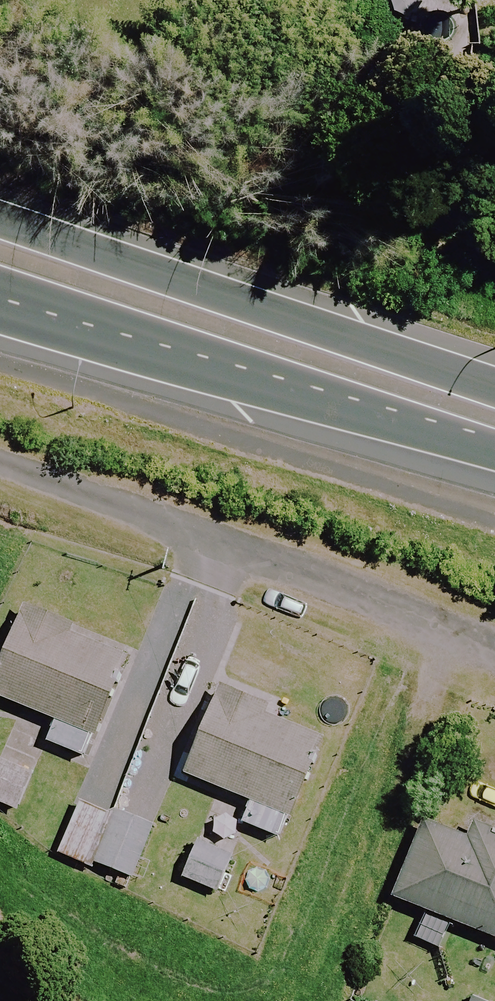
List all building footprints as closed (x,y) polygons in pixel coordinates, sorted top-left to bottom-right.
[(27,599),(0,665),(0,688),(91,725),(126,640),(27,599)] [(328,742),(215,690),(186,752),(300,804),(328,742)] [(5,748),(0,759),(0,806),(18,814),(40,763),(5,748)] [(150,830),(79,804),(60,855),(131,881),(150,830)] [(436,830),(407,885),(494,930),(494,929),(494,861),(436,830)] [(232,859),(192,846),(180,881),(219,895),(232,859)]
